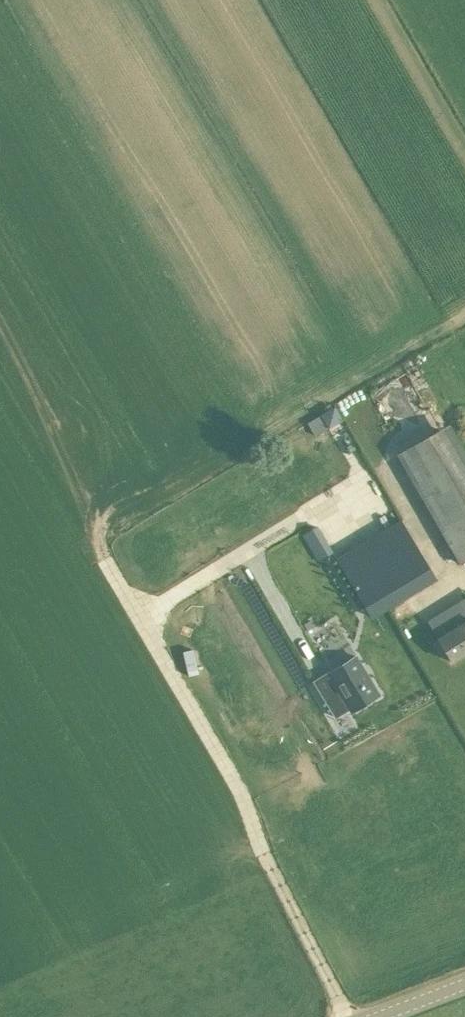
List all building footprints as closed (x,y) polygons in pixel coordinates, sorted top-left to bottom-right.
[(333,406),(319,414),(327,427),(341,419),(333,406)] [(464,557),(464,471),(439,427),(397,452),(459,560),(464,557)] [(375,617),(437,580),(402,522),(340,559),(375,617)] [(464,607),(446,618),(453,629),(439,637),(441,639),(436,642),(443,655),(448,652),(454,661),(464,654),(464,608),(464,607)] [(351,709),(379,692),(356,654),(328,671),(351,709)]
